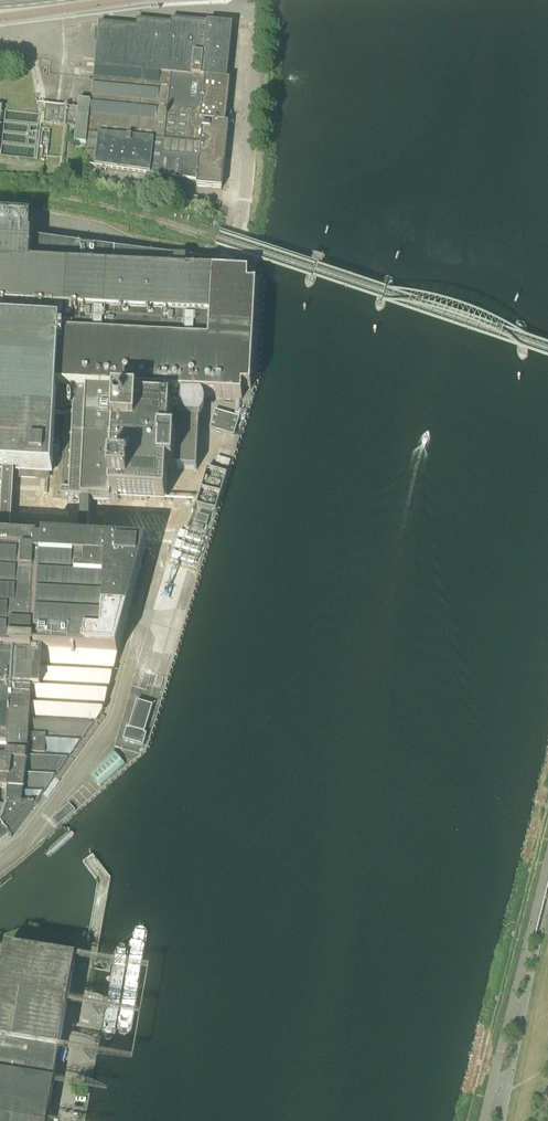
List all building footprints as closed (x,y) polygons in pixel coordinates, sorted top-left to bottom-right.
[(46,105),(44,124),(76,127),(75,143),(87,144),(85,165),(147,174),(198,181),(197,186),(222,189),(229,124),(226,124),(227,112),(230,81),(227,81),(233,26),(172,20),(171,24),(137,20),(136,27),(100,23),(91,101),(79,100),(78,108),(46,105)] [(249,391),(257,290),(248,289),(249,279),(201,275),(202,263),(31,240),(32,221),(0,219),(0,470),(4,470),(16,471),(52,473),(55,409),(74,410),(73,420),(66,420),(62,499),(82,500),(91,500),(111,501),(111,498),(165,501),(167,469),(197,471),(198,398),(240,401),(241,390),(249,391)] [(210,429),(234,436),(240,418),(216,411),(210,429)] [(197,506),(216,512),(227,475),(208,469),(197,506)] [(16,471),(4,470),(0,540),(12,540),(16,471)] [(91,500),(82,500),(80,545),(89,545),(91,500)] [(9,841),(11,839),(102,714),(146,549),(89,545),(80,545),(12,540),(0,540),(0,848),(9,841)] [(147,735),(145,735),(153,707),(137,702),(129,730),(126,729),(123,741),(144,747),(147,735)] [(60,825),(77,810),(71,803),(54,818),(60,825)] [(52,1089),(58,1053),(59,1053),(75,961),(16,951),(18,944),(9,943),(9,948),(7,948),(4,966),(1,965),(0,964),(0,1120),(47,1120),(52,1089)]
